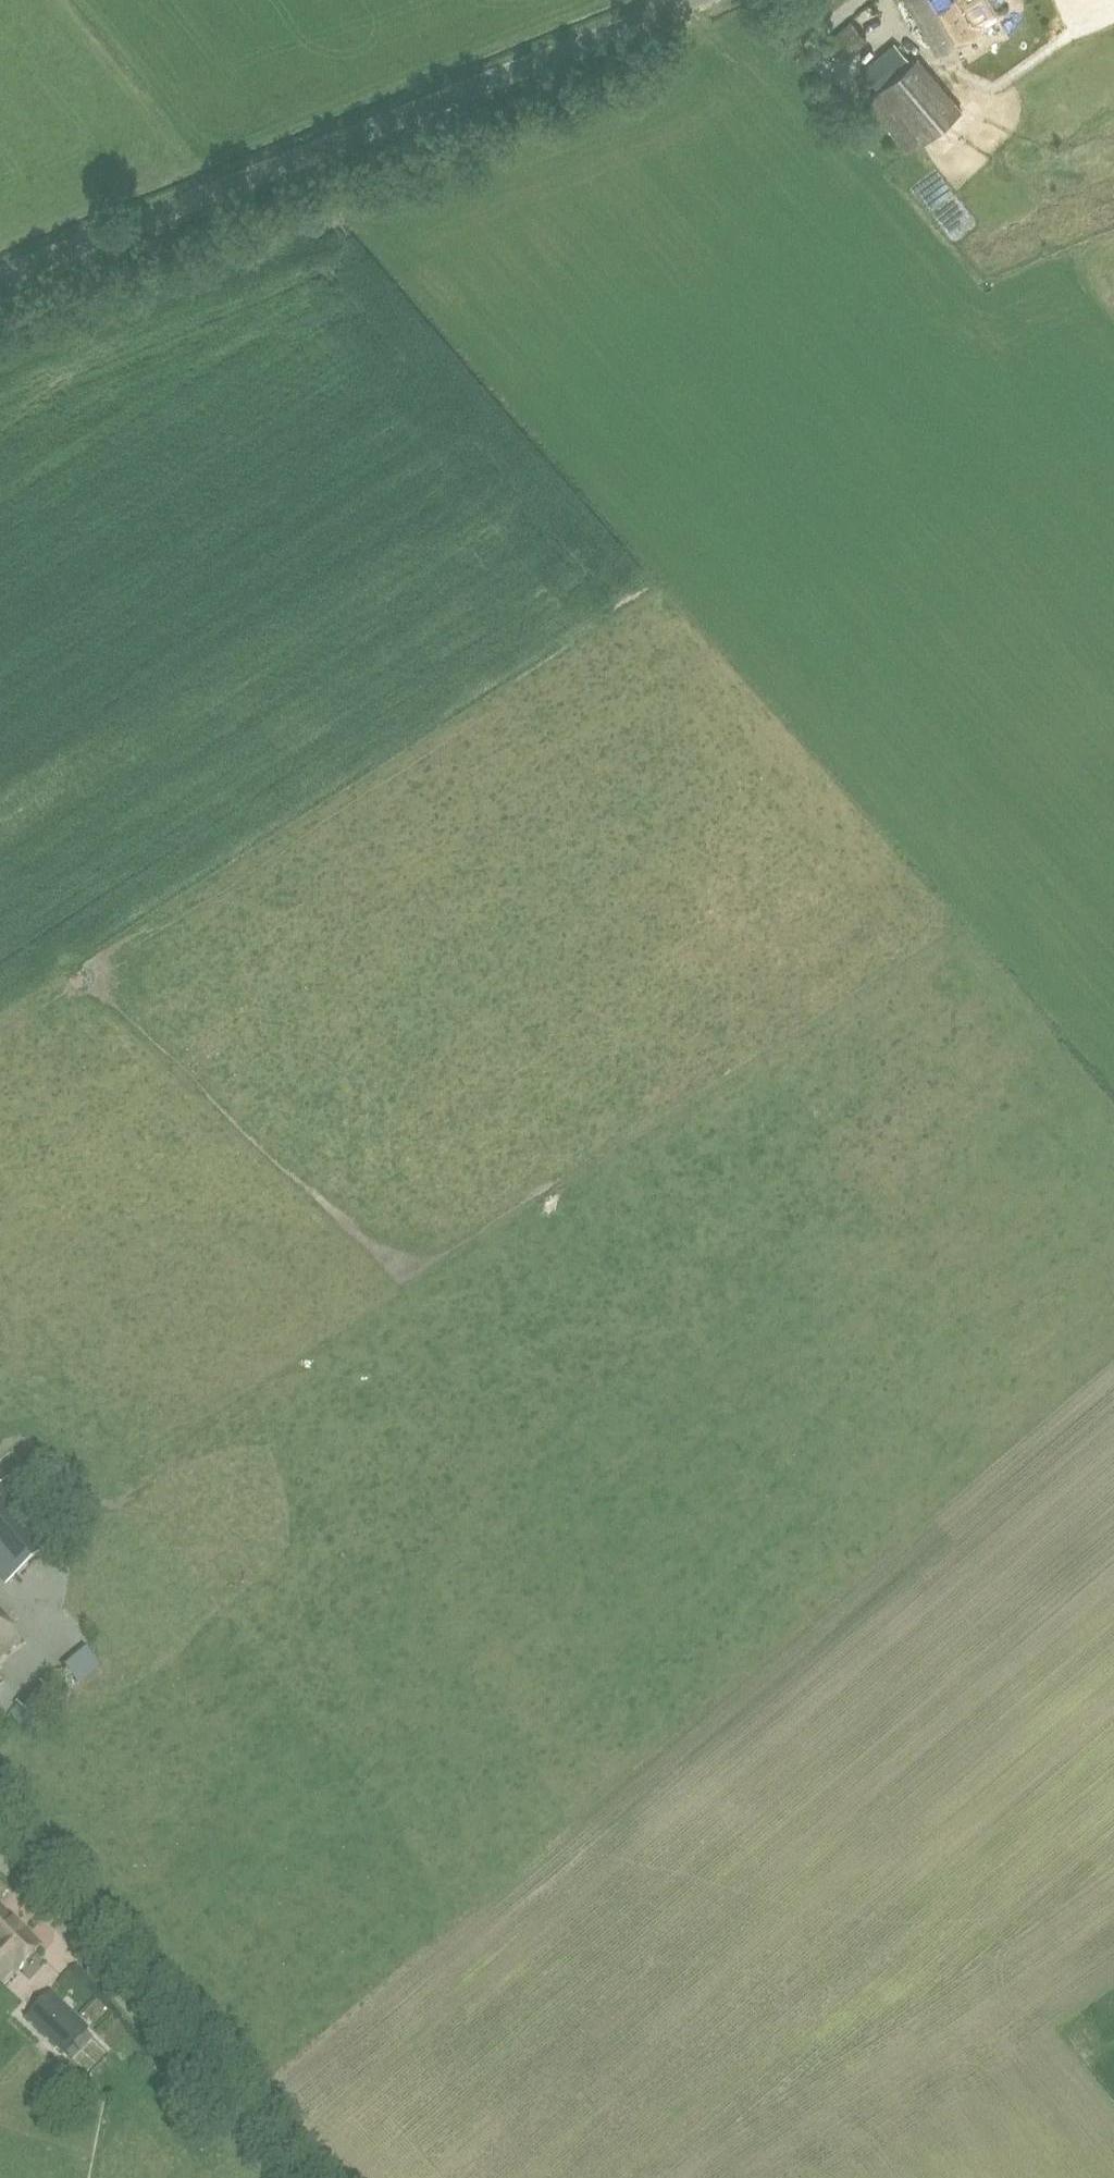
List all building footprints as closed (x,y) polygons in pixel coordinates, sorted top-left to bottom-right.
[(939,53),(982,29),(966,0),(909,0),(939,53)] [(853,18),(825,39),(838,58),(867,37),(853,18)] [(887,32),(852,61),(874,88),(909,59),(887,32)] [(883,89),(927,140),(963,110),(919,58),(883,89)] [(60,1538),(12,1478),(0,1488),(0,1577),(38,1625),(93,1579),(60,1538)] [(5,1625),(0,1619),(0,1657),(20,1641),(5,1624),(5,1625)] [(35,1724),(57,1703),(40,1684),(17,1705),(35,1724)] [(11,1962),(14,1965),(32,1948),(0,1916),(0,1973),(11,1962)] [(64,2052),(65,2051),(73,2058),(93,2038),(85,2030),(51,1996),(30,2018),(64,2052)]
